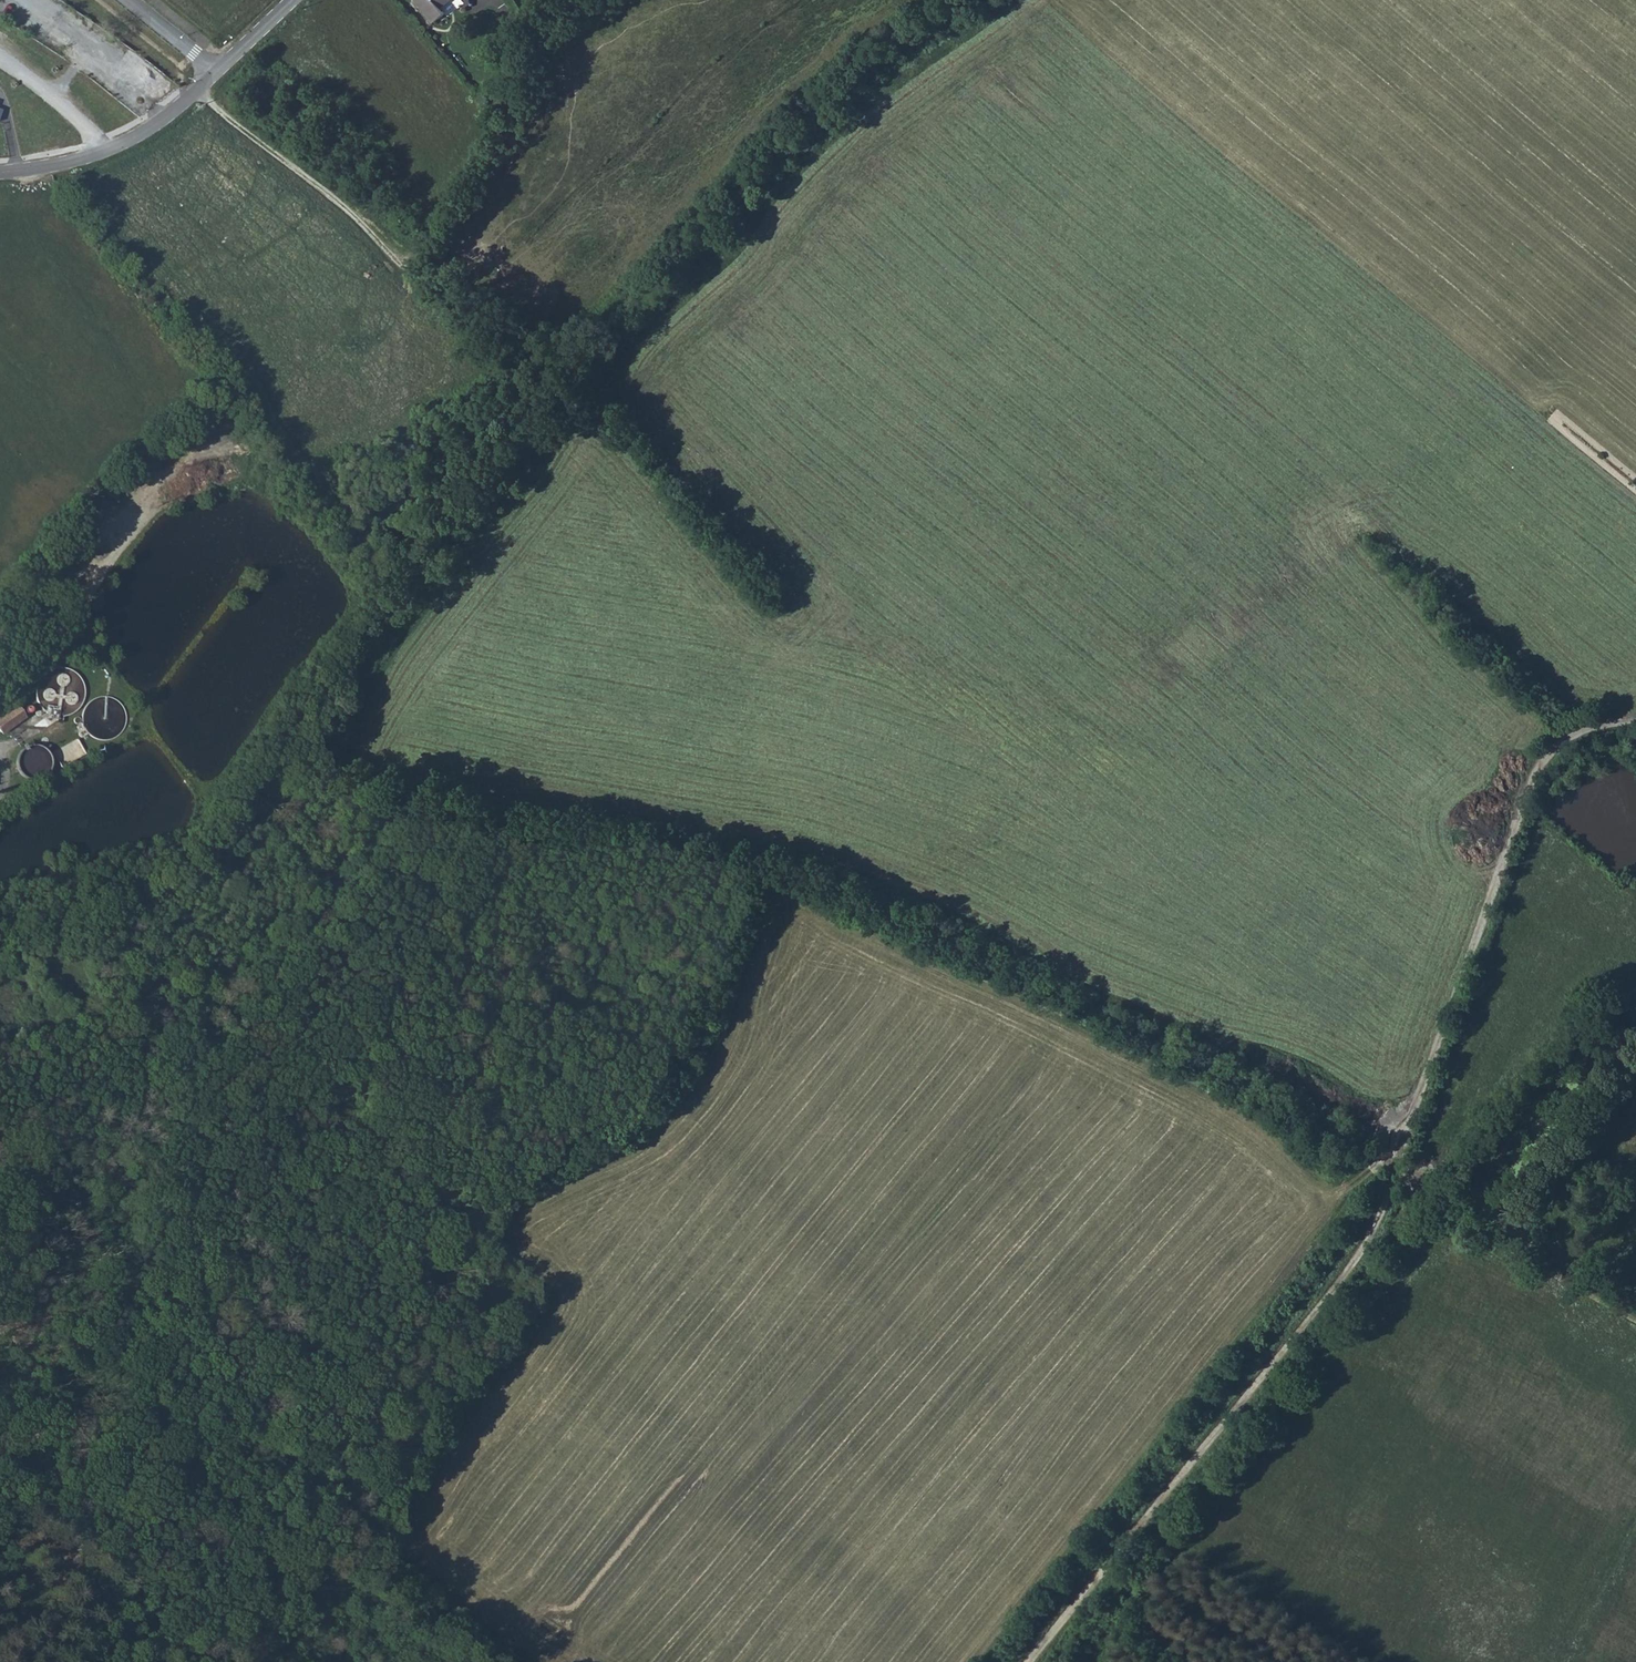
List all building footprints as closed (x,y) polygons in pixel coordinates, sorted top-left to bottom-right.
[(434,23),(445,14),(440,8),(450,0),(415,0),(434,23)] [(490,436),(495,439),(499,434),(494,430),(490,436)] [(4,733),(26,718),(16,704),(0,715),(0,732),(4,733)] [(38,743),(12,754),(24,782),(50,771),(38,743)]
